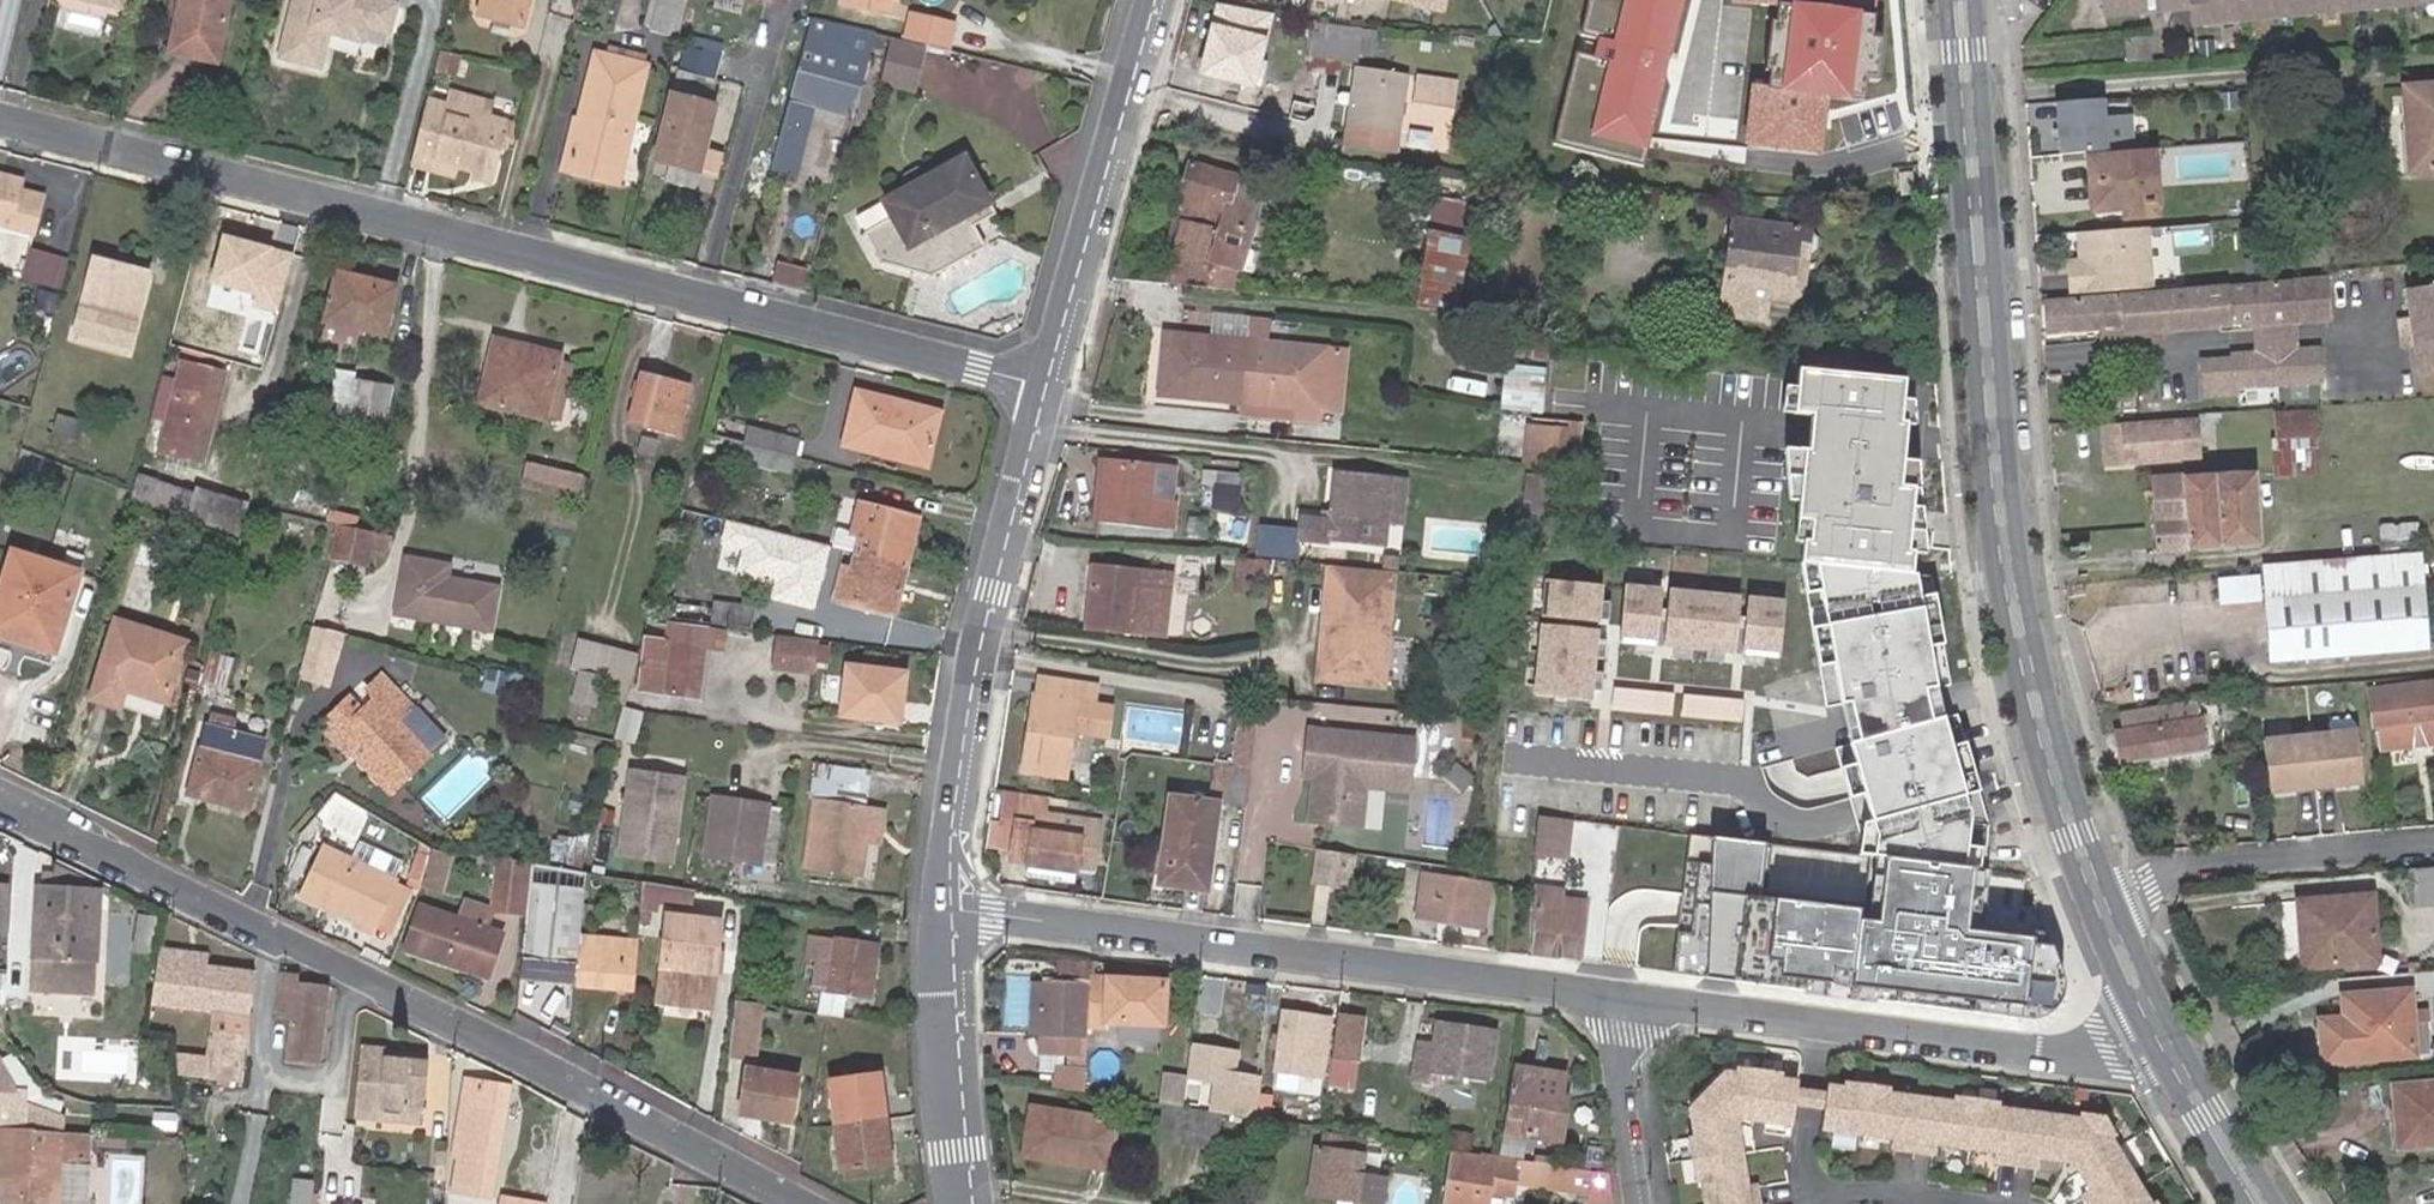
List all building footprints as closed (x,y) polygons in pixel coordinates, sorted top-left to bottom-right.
[(121,10),(124,0),(86,0),(121,10)] [(167,52),(213,62),(225,0),(178,0),(167,52)] [(324,73),(332,39),(367,47),(368,43),(393,50),(404,4),(388,0),(292,0),(277,61),(324,73)] [(476,15),(494,20),(507,23),(517,26),(525,0),(480,0),(476,15)] [(676,0),(645,0),(637,27),(644,29),(642,35),(668,41),(677,0),(676,0)] [(1200,19),(1192,75),(1257,85),(1269,9),(1216,0),(1213,20),(1200,19)] [(1406,3),(1438,11),(1441,0),(1407,0),(1406,3)] [(1590,137),(1645,150),(1682,0),(1623,0),(1590,137)] [(2091,16),(2092,23),(2160,17),(2159,0),(2122,0),(2091,16)] [(2160,17),(2178,15),(2176,0),(2159,0),(2160,17)] [(2433,3),(2433,0),(2176,0),(2178,15),(2179,27),(2433,3)] [(1790,6),(1781,93),(1826,98),(1862,101),(1864,78),(1878,79),(1883,40),(1871,38),(1873,17),(1796,7),(1790,6)] [(909,14),(903,39),(951,50),(956,25),(909,14)] [(507,23),(494,20),(493,26),(505,29),(507,23)] [(863,60),(870,35),(808,20),(801,45),(863,60)] [(1357,27),(1310,23),(1307,58),(1354,63),(1357,27)] [(927,50),(892,42),(883,81),(919,89),(927,50)] [(677,43),(671,70),(688,75),(708,79),(716,52),(677,43)] [(2116,44),(2119,69),(2141,68),(2139,43),(2116,44)] [(847,121),(863,60),(801,45),(766,174),(791,181),(808,111),(847,121)] [(595,52),(563,176),(619,190),(650,66),(595,52)] [(464,59),(439,53),(435,70),(459,76),(464,59)] [(1350,66),(1340,127),(1354,129),(1350,148),(1389,154),(1402,75),(1350,66)] [(671,70),(665,95),(683,99),(688,75),(671,70)] [(2402,82),(2405,124),(2412,123),(2415,165),(2433,164),(2433,81),(2402,82)] [(1752,89),(1745,141),(1820,149),(1826,98),(1781,93),(1752,89)] [(442,95),(438,109),(468,117),(472,103),(442,95)] [(683,99),(665,95),(650,162),(694,173),(708,105),(683,99)] [(2124,112),(2100,114),(2099,96),(2051,99),(2055,149),(2103,145),(2127,144),(2124,112)] [(468,117),(481,120),(485,107),(472,103),(468,117)] [(424,105),(409,165),(429,171),(449,176),(452,168),(470,172),(488,176),(500,125),(481,120),(468,117),(438,109),(424,105)] [(2397,125),(2400,165),(2415,165),(2412,123),(2405,124),(2397,125)] [(1354,129),(1340,127),(1339,137),(1338,146),(1344,147),(1350,148),(1354,129)] [(2118,202),(2150,200),(2147,151),(2084,156),(2087,204),(2118,202)] [(986,205),(961,159),(884,202),(881,204),(853,219),(878,265),(926,277),(977,249),(967,229),(972,225),(967,217),(986,205)] [(1247,182),(1187,164),(1174,211),(1183,214),(1233,229),(1247,182)] [(488,176),(470,172),(469,180),(486,183),(488,176)] [(10,217),(20,182),(0,176),(0,214),(10,217)] [(1264,187),(1247,182),(1233,229),(1183,214),(1180,225),(1217,234),(1208,265),(1236,274),(1264,187)] [(1432,200),(1415,309),(1455,313),(1472,207),(1432,200)] [(2157,215),(2150,200),(2118,202),(2125,217),(2157,215)] [(986,205),(967,217),(972,225),(992,215),(986,205)] [(6,228),(10,217),(0,214),(0,226),(6,228)] [(1770,291),(1768,304),(1790,306),(1802,295),(1806,253),(1808,253),(1812,251),(1813,242),(1811,240),(1807,239),(1808,231),(1731,222),(1724,287),(1770,291)] [(1217,234),(1180,225),(1170,258),(1207,268),(1208,265),(1217,234)] [(2068,293),(2150,287),(2146,228),(2076,233),(2078,260),(2084,264),(2085,272),(2067,273),(2068,293)] [(2343,257),(2337,252),(2310,230),(2298,245),(2321,264),(2326,259),(2336,267),(2343,257)] [(294,255),(224,236),(211,285),(256,297),(253,307),(278,314),(294,255)] [(18,256),(10,285),(30,291),(38,262),(18,256)] [(1207,268),(1170,258),(1161,285),(1201,288),(1207,268)] [(88,260),(69,329),(124,345),(131,320),(151,325),(160,287),(142,281),(143,274),(88,260)] [(2078,260),(2066,261),(2067,273),(2085,272),(2084,264),(2078,260)] [(38,262),(30,291),(53,299),(61,269),(38,262)] [(375,293),(377,285),(337,275),(326,324),(357,331),(382,337),(391,296),(375,293)] [(2318,349),(2296,351),(2294,322),(2327,320),(2324,276),(2286,279),(2286,283),(2204,290),(2165,293),(2046,302),(2048,331),(2103,328),(2127,326),(2127,335),(2149,334),(2168,333),(2168,328),(2187,327),(2186,330),(2255,325),(2257,353),(2236,355),(2237,360),(2200,363),(2202,395),(2242,392),(2242,388),(2321,382),(2318,349)] [(2433,368),(2433,281),(2401,283),(2407,369),(2433,368)] [(392,288),(377,285),(375,293),(391,296),(392,288)] [(1766,323),(1768,304),(1770,291),(1724,287),(1720,319),(1766,323)] [(357,331),(326,324),(321,343),(353,351),(357,331)] [(2127,326),(2103,328),(2104,337),(2127,335),(2127,326)] [(1163,395),(1327,411),(1332,350),(1171,333),(1163,395)] [(490,340),(487,353),(528,363),(530,351),(490,340)] [(1332,350),(1327,411),(1344,413),(1349,351),(1332,350)] [(528,363),(487,353),(473,402),(539,419),(543,406),(554,363),(556,357),(533,352),(530,351),(528,363)] [(181,363),(175,382),(165,417),(154,456),(191,468),(201,434),(206,435),(223,374),(181,363)] [(543,406),(539,419),(546,420),(556,423),(570,368),(554,363),(543,406)] [(1797,566),(1909,576),(1911,555),(1911,554),(1906,553),(1912,490),(1897,488),(1900,462),(1904,426),(1904,425),(1898,425),(1900,402),(1902,382),(1790,373),(1788,390),(1786,416),(1807,418),(1804,455),(1799,454),(1795,504),(1793,523),(1807,524),(1805,544),(1799,544),(1799,545),(1797,566)] [(1526,376),(1504,375),(1500,417),(1538,420),(1541,392),(1525,391),(1526,376)] [(175,382),(155,376),(145,411),(165,417),(175,382)] [(2098,379),(2099,391),(2133,389),(2132,376),(2098,379)] [(332,436),(377,444),(386,386),(339,379),(332,436)] [(684,391),(639,379),(627,424),(674,436),(684,391)] [(2133,389),(2099,391),(2100,406),(2134,405),(2133,389)] [(1778,415),(1786,416),(1788,390),(1781,390),(1778,415)] [(855,392),(853,405),(887,414),(891,401),(855,392)] [(887,414),(853,405),(843,446),(923,465),(936,412),(891,401),(887,414)] [(1904,425),(1904,426),(1913,427),(1911,403),(1900,402),(1898,425),(1904,425)] [(2264,440),(2313,437),(2311,414),(2262,416),(2264,440)] [(79,424),(54,417),(49,435),(74,442),(79,424)] [(2125,459),(2196,455),(2193,421),(2123,423),(2104,425),(2106,460),(2125,459)] [(742,444),(793,457),(797,441),(748,427),(742,444)] [(1568,429),(1543,427),(1540,466),(1564,468),(1568,429)] [(742,444),(729,441),(726,454),(739,456),(737,463),(788,476),(793,457),(742,444)] [(1785,503),(1795,504),(1799,454),(1781,453),(1785,503)] [(1149,502),(1153,468),(1101,462),(1096,523),(1171,532),(1174,506),(1169,505),(1149,502)] [(1911,554),(1911,555),(1924,556),(1915,464),(1900,462),(1897,488),(1912,490),(1906,553),(1911,554)] [(1173,470),(1153,468),(1149,502),(1169,505),(1173,470)] [(2193,468),(2175,468),(2175,477),(2151,478),(2156,550),(2258,544),(2255,473),(2194,476),(2194,475),(2194,468),(2193,468)] [(1385,476),(1335,471),(1331,511),(1330,520),(1321,520),(1299,519),(1298,539),(1379,547),(1385,476)] [(578,489),(525,475),(518,502),(571,515),(578,489)] [(1555,481),(1525,478),(1520,526),(1550,529),(1555,481)] [(181,494),(173,517),(234,539),(244,505),(193,488),(190,497),(181,494)] [(858,536),(853,555),(902,566),(914,520),(858,506),(850,534),(858,536)] [(1330,520),(1331,511),(1322,510),(1321,520),(1330,520)] [(1389,521),(1388,545),(1405,546),(1406,521),(1389,521)] [(1791,544),(1799,545),(1799,544),(1805,544),(1807,524),(1793,523),(1791,544)] [(385,538),(335,525),(327,556),(364,565),(368,548),(382,551),(385,538)] [(850,534),(831,530),(827,549),(853,555),(858,536),(850,534)] [(74,573),(7,553),(0,577),(0,647),(47,662),(74,573)] [(902,566),(853,555),(850,569),(841,567),(835,597),(891,612),(902,566)] [(1501,557),(1490,555),(1489,567),(1499,569),(1501,557)] [(2270,659),(2420,647),(2413,555),(2293,564),(2263,567),(2265,599),(2270,659)] [(1203,561),(1177,557),(1175,577),(1201,580),(1203,561)] [(394,611),(487,636),(500,593),(450,580),(452,569),(407,559),(394,611)] [(1235,580),(1265,583),(1267,564),(1236,561),(1235,580)] [(1377,687),(1387,600),(1369,598),(1371,577),(1371,570),(1327,566),(1324,593),(1319,636),(1332,638),(1326,681),(1377,687)] [(1853,745),(1928,724),(1922,692),(1934,690),(1948,687),(1929,578),(1909,576),(1797,566),(1823,710),(1840,707),(1846,706),(1853,745)] [(1102,620),(1101,631),(1151,637),(1163,638),(1165,618),(1169,578),(1134,575),(1091,570),(1086,619),(1102,620)] [(1387,600),(1390,579),(1371,577),(1369,598),(1387,600)] [(1265,583),(1235,580),(1233,593),(1264,597),(1265,583)] [(1540,619),(1593,625),(1597,589),(1544,583),(1540,619)] [(1616,643),(1653,647),(1658,595),(1621,591),(1616,643)] [(1661,647),(1731,654),(1737,602),(1665,595),(1661,647)] [(750,608),(710,603),(708,622),(747,628),(750,608)] [(1739,655),(1776,658),(1781,606),(1744,603),(1739,655)] [(110,619),(88,696),(113,703),(120,685),(161,697),(179,639),(110,619)] [(1085,629),(1101,631),(1102,620),(1086,619),(1085,629)] [(299,674),(332,684),(347,630),(314,621),(299,674)] [(694,700),(701,648),(719,651),(722,635),(665,626),(661,645),(642,643),(636,694),(694,700)] [(1533,699),(1586,704),(1593,633),(1539,629),(1533,699)] [(1332,638),(1319,636),(1314,680),(1326,681),(1332,638)] [(576,643),(560,639),(553,668),(569,672),(576,643)] [(809,672),(812,646),(773,642),(772,668),(809,673),(809,672)] [(597,680),(604,682),(611,653),(576,643),(569,672),(582,676),(588,678),(597,680)] [(635,659),(611,653),(604,682),(627,688),(635,659)] [(230,661),(216,657),(209,688),(223,692),(230,661)] [(902,675),(844,670),(838,717),(896,723),(902,675)] [(505,680),(483,674),(479,692),(500,697),(505,680)] [(588,678),(582,676),(568,733),(583,736),(597,680),(588,678)] [(1090,736),(1093,706),(1089,705),(1092,683),(1037,676),(1034,697),(1031,695),(1021,770),(1061,775),(1067,733),(1090,736)] [(2368,684),(2372,723),(2433,716),(2433,677),(2368,684)] [(373,748),(361,759),(392,791),(429,756),(399,723),(411,711),(380,679),(369,691),(376,700),(362,712),(348,699),(321,727),(347,756),(353,751),(364,741),(373,748)] [(1613,683),(1612,707),(1677,712),(1679,688),(1613,683)] [(1683,713),(1745,718),(1746,695),(1684,690),(1683,713)] [(1928,724),(1939,721),(1934,690),(1922,692),(1928,724)] [(1105,707),(1093,706),(1090,736),(1102,737),(1105,707)] [(1847,747),(1853,745),(1846,706),(1840,707),(1847,747)] [(2121,760),(2203,748),(2197,709),(2166,713),(2168,725),(2115,732),(2121,760)] [(1249,752),(1253,713),(1236,711),(1231,752),(1229,764),(1231,764),(1247,767),(1249,752)] [(208,716),(206,724),(224,729),(231,731),(233,723),(208,716)] [(1863,824),(1859,856),(1964,869),(1971,813),(1939,721),(1928,724),(1853,745),(1847,747),(1871,821),(1863,824)] [(206,724),(205,723),(191,775),(203,778),(198,796),(246,810),(263,739),(231,731),(224,729),(206,724)] [(2355,729),(2262,739),(2268,795),(2361,785),(2355,729)] [(1304,755),(1313,756),(1310,779),(1307,823),(1345,826),(1349,790),(1364,791),(1405,795),(1410,742),(1306,733),(1304,755)] [(353,751),(361,759),(373,748),(364,741),(353,751)] [(1313,756),(1304,755),(1302,779),(1310,779),(1313,756)] [(1211,802),(1243,805),(1247,767),(1231,764),(1229,764),(1216,762),(1212,762),(1211,802)] [(868,773),(812,765),(810,779),(851,786),(849,805),(863,807),(868,773)] [(677,783),(627,774),(615,850),(665,858),(677,783)] [(203,778),(191,775),(186,793),(198,796),(203,778)] [(861,839),(868,807),(863,807),(849,805),(851,786),(810,779),(806,797),(813,798),(801,870),(854,878),(861,839)] [(1364,791),(1349,790),(1345,826),(1361,828),(1364,791)] [(1205,867),(1211,802),(1168,798),(1158,883),(1195,887),(1197,866),(1205,867)] [(765,809),(713,801),(705,857),(757,865),(765,809)] [(879,809),(868,807),(861,839),(875,842),(879,809)] [(771,867),(780,811),(765,809),(757,865),(771,867)] [(1077,846),(1095,849),(1098,820),(1058,815),(1014,810),(1013,818),(1009,854),(1025,856),(1074,863),(1077,846)] [(1557,857),(1562,820),(1532,816),(1529,852),(1557,857)] [(1581,819),(1577,866),(1614,868),(1618,822),(1581,819)] [(1687,831),(1669,975),(2032,1018),(2041,1017),(2049,1011),(2056,1004),(2060,998),(2061,992),(2062,982),(2060,973),(2051,947),(2029,945),(2030,939),(1966,932),(1974,871),(1881,859),(1874,919),(1863,918),(1864,906),(1764,894),(1771,841),(1687,831)] [(555,839),(550,868),(577,872),(580,854),(566,852),(568,841),(555,839)] [(433,841),(431,851),(453,854),(454,845),(433,841)] [(869,842),(865,874),(879,876),(883,844),(869,842)] [(348,860),(361,868),(389,883),(397,867),(356,845),(348,860)] [(1092,868),(1095,849),(1077,846),(1074,863),(1073,865),(1092,868)] [(354,923),(372,932),(373,930),(395,890),(395,889),(396,887),(389,883),(361,868),(348,860),(323,847),(297,894),(324,907),(336,914),(354,923)] [(1352,853),(1320,848),(1315,880),(1331,883),(1333,871),(1349,873),(1352,853)] [(420,880),(430,854),(417,849),(407,874),(420,880)] [(420,880),(419,882),(438,890),(450,858),(431,851),(430,854),(420,880)] [(300,852),(288,874),(298,880),(311,857),(300,852)] [(1073,872),(1073,865),(1074,863),(1025,856),(1025,866),(1073,872)] [(526,865),(499,861),(493,911),(521,916),(526,865)] [(88,892),(90,882),(58,865),(56,891),(35,890),(32,986),(92,988),(97,893),(88,892)] [(531,865),(521,958),(577,963),(580,936),(583,902),(586,875),(580,874),(531,865)] [(1203,888),(1205,867),(1197,866),(1195,887),(1203,888)] [(1349,873),(1333,871),(1331,883),(1347,885),(1349,873)] [(1486,885),(1471,883),(1421,874),(1416,919),(1481,928),(1486,885)] [(2403,877),(2406,912),(2433,909),(2433,875),(2403,877)] [(690,903),(692,891),(679,890),(643,884),(641,884),(640,926),(649,925),(649,913),(650,911),(655,911),(656,905),(656,902),(689,906),(690,903)] [(1537,913),(1539,914),(1548,915),(1550,900),(1560,901),(1560,890),(1535,887),(1533,913),(1537,913)] [(405,894),(395,889),(395,890),(373,930),(383,935),(405,894)] [(2298,901),(2304,966),(2376,961),(2371,895),(2298,901)] [(462,900),(455,920),(460,921),(487,930),(493,911),(462,900)] [(1548,915),(1539,914),(1537,913),(1533,913),(1531,951),(1574,956),(1582,906),(1550,900),(1548,915)] [(455,920),(417,906),(402,949),(484,977),(497,934),(487,930),(460,921),(455,920)] [(336,914),(324,907),(322,912),(334,919),(336,914)] [(708,995),(711,962),(698,960),(701,945),(713,947),(716,917),(666,912),(657,991),(708,995)] [(1611,920),(1602,941),(1626,951),(1635,931),(1611,920)] [(369,936),(372,932),(354,923),(351,928),(369,936)] [(577,963),(575,983),(634,987),(639,940),(580,936),(577,963)] [(818,989),(842,992),(868,995),(873,954),(864,953),(865,945),(806,937),(803,959),(814,960),(811,988),(818,989)] [(158,998),(166,946),(160,945),(152,998),(158,998)] [(698,960),(711,962),(717,962),(719,948),(713,947),(701,945),(698,960)] [(874,946),(865,945),(864,953),(873,954),(874,946)] [(178,967),(181,948),(166,946),(158,998),(173,1001),(178,967)] [(202,950),(181,948),(178,967),(199,970),(202,950)] [(250,1013),(254,978),(178,967),(173,1001),(195,1003),(188,1052),(206,1054),(212,1010),(250,1013)] [(317,1066),(324,988),(295,984),(295,975),(283,974),(279,1017),(287,1018),(283,1062),(317,1066)] [(1164,983),(1090,979),(1089,985),(1087,1028),(1107,1029),(1109,1023),(1162,1025),(1164,983)] [(1031,1035),(1038,1036),(1042,983),(1033,983),(1031,1035)] [(1072,1067),(1085,1069),(1087,1028),(1089,985),(1042,983),(1038,1036),(1038,1046),(1068,1048),(1068,1038),(1081,1039),(1079,1050),(1074,1051),(1072,1067)] [(842,992),(818,989),(816,1010),(839,1014),(842,992)] [(707,1003),(708,995),(657,991),(656,996),(707,1003)] [(2356,1021),(2359,1059),(2427,1052),(2425,1021),(2408,1022),(2406,992),(2342,996),(2344,1021),(2356,1021)] [(729,998),(724,1048),(748,1051),(754,1002),(729,998)] [(206,1054),(245,1058),(250,1013),(212,1010),(206,1054)] [(245,1058),(283,1062),(287,1018),(279,1017),(276,1017),(276,1015),(250,1013),(245,1058)] [(1275,1071),(1323,1079),(1325,1059),(1329,1020),(1282,1013),(1280,1033),(1275,1071)] [(1364,1022),(1338,1017),(1331,1060),(1357,1063),(1364,1022)] [(2347,1060),(2359,1059),(2356,1021),(2344,1021),(2347,1060)] [(1432,1072),(1487,1080),(1493,1033),(1439,1025),(1435,1046),(1432,1060),(1417,1057),(1413,1081),(1429,1085),(1432,1072)] [(1432,1060),(1435,1046),(1419,1043),(1417,1057),(1432,1060)] [(428,1064),(401,1062),(386,1060),(387,1050),(362,1046),(355,1116),(381,1119),(382,1107),(424,1110),(428,1064)] [(245,1058),(206,1054),(203,1077),(243,1082),(245,1058)] [(402,1055),(401,1062),(428,1064),(428,1058),(402,1055)] [(1331,1060),(1328,1083),(1353,1087),(1357,1063),(1331,1060)] [(1562,1073),(1514,1065),(1507,1111),(1527,1114),(1524,1134),(1559,1139),(1567,1098),(1560,1098),(1562,1073)] [(1084,1092),(1085,1069),(1059,1067),(1057,1087),(1084,1092)] [(739,1068),(736,1102),(760,1106),(758,1116),(786,1120),(791,1075),(739,1068)] [(1159,1101),(1183,1103),(1186,1070),(1161,1068),(1159,1101)] [(1216,1070),(1211,1111),(1251,1117),(1257,1077),(1216,1070)] [(1730,1071),(1729,1078),(1751,1081),(1770,1083),(1771,1076),(1752,1074),(1730,1071)] [(792,1073),(787,1120),(799,1121),(803,1075),(792,1073)] [(1755,1189),(1742,1192),(1730,1124),(1726,1122),(1735,1113),(1746,1115),(1745,1120),(1784,1126),(1787,1108),(1788,1102),(1789,1094),(1790,1086),(1770,1083),(1751,1081),(1729,1078),(1717,1076),(1684,1110),(1689,1140),(1697,1182),(1701,1203),(1757,1203),(1755,1189)] [(508,1122),(513,1085),(466,1078),(456,1153),(464,1154),(460,1180),(499,1183),(508,1122)] [(832,1124),(882,1119),(876,1078),(827,1083),(832,1124)] [(2411,1146),(2433,1144),(2433,1083),(2393,1085),(2395,1110),(2409,1109),(2411,1146)] [(1841,1086),(1840,1093),(1859,1096),(1880,1099),(1880,1091),(1860,1088),(1841,1086)] [(1821,1091),(1820,1097),(1819,1111),(1816,1132),(1888,1141),(1887,1153),(1925,1158),(1927,1147),(1991,1155),(1990,1167),(2030,1172),(2031,1161),(2071,1166),(2089,1195),(2080,1200),(2083,1203),(2146,1203),(2107,1142),(2098,1127),(2080,1125),(1988,1113),(1950,1108),(1947,1107),(1880,1099),(1840,1093),(1821,1091)] [(1789,1094),(1788,1102),(1787,1108),(1807,1110),(1819,1111),(1820,1097),(1809,1096),(1789,1094)] [(24,1131),(25,1097),(0,1095),(0,1129),(4,1130),(24,1131)] [(1947,1107),(1950,1108),(1967,1110),(1988,1113),(1989,1106),(1968,1102),(1948,1100),(1947,1107)] [(760,1106),(736,1102),(735,1112),(758,1116),(760,1106)] [(1115,1119),(1031,1106),(1028,1125),(1035,1127),(1031,1156),(1107,1169),(1115,1119)] [(382,1107),(381,1119),(424,1121),(424,1110),(382,1107)] [(2398,1147),(2411,1146),(2409,1109),(2395,1110),(2398,1147)] [(272,1175),(278,1113),(257,1110),(249,1173),(272,1175)] [(1507,1111),(1503,1131),(1524,1134),(1527,1114),(1507,1111)] [(888,1165),(882,1119),(832,1124),(837,1171),(888,1165)] [(2081,1119),(2080,1125),(2098,1127),(2107,1142),(2111,1140),(2101,1122),(2081,1119)] [(65,1134),(55,1133),(24,1131),(4,1130),(3,1152),(1,1183),(0,1183),(0,1203),(60,1203),(63,1156),(83,1157),(84,1135),(65,1134)] [(91,1135),(84,1135),(83,1157),(91,1158),(91,1135)] [(1351,1203),(1362,1203),(1381,1203),(1383,1181),(1360,1176),(1364,1142),(1323,1135),(1320,1150),(1317,1150),(1310,1197),(1338,1200),(1351,1203)] [(1697,1182),(1689,1140),(1683,1141),(1686,1162),(1690,1183),(1697,1182)] [(445,1180),(447,1152),(438,1151),(436,1179),(445,1180)] [(1487,1154),(1486,1161),(1450,1155),(1444,1193),(1443,1203),(1489,1203),(1489,1201),(1490,1193),(1513,1197),(1517,1166),(1518,1159),(1500,1156),(1487,1154)] [(1596,1171),(1550,1164),(1547,1177),(1566,1179),(1565,1188),(1593,1193),(1596,1171)] [(1615,1203),(1619,1203),(1614,1174),(1596,1171),(1593,1193),(1592,1201),(1615,1203)] [(549,1189),(537,1187),(503,1184),(502,1203),(548,1203),(549,1189)] [(313,1194),(290,1192),(289,1203),(312,1203),(313,1194)] [(489,1197),(458,1193),(456,1203),(488,1203),(489,1197)]
